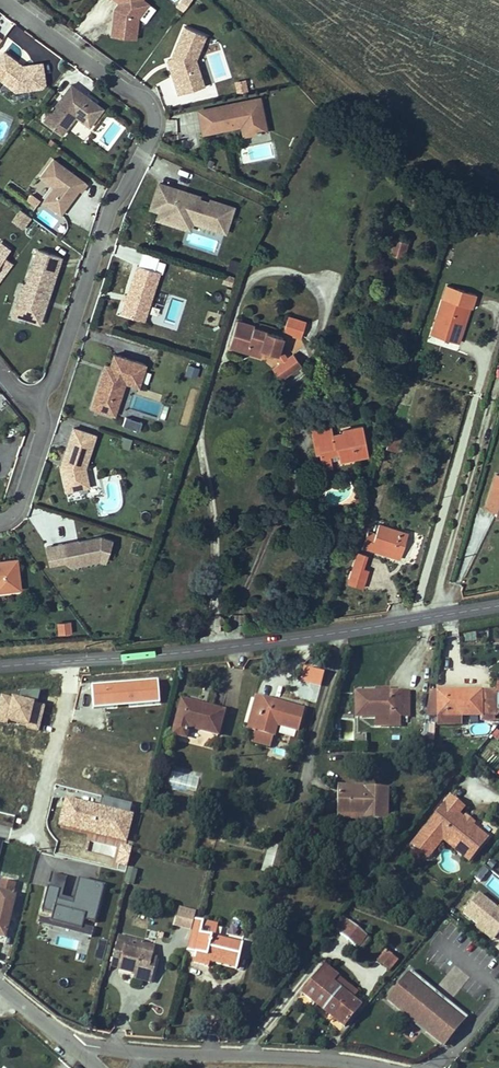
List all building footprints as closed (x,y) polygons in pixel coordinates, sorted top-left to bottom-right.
[(119,1),(115,8),(112,34),(138,37),(140,17),(150,4),(144,0),(118,0),(119,1)] [(206,35),(185,26),(174,56),(168,58),(181,93),(204,86),(197,61),(206,35)] [(22,66),(20,68),(17,65),(19,63),(4,51),(0,56),(0,79),(15,91),(41,87),(44,83),(42,63),(22,66)] [(238,81),(240,92),(249,91),(246,79),(238,81)] [(62,134),(76,116),(77,115),(85,114),(94,120),(103,108),(89,98),(86,99),(83,97),(84,95),(71,85),(44,121),(62,134)] [(254,109),(262,107),(260,98),(252,99),(254,109)] [(237,106),(199,114),(203,133),(242,125),(250,123),(252,133),(257,132),(257,134),(261,133),(261,131),(266,130),(262,107),(254,109),(252,99),(236,103),(237,106)] [(199,110),(199,114),(237,106),(236,103),(199,110)] [(77,115),(76,116),(89,127),(94,120),(85,114),(77,115)] [(250,123),(242,125),(244,135),(252,133),(250,123)] [(87,184),(53,158),(40,176),(53,187),(43,201),(61,214),(70,201),(68,200),(72,195),(74,196),(79,190),(82,192),(87,184)] [(44,197),(52,186),(46,182),(38,193),(44,197)] [(171,214),(192,221),(225,232),(233,207),(209,199),(208,202),(200,199),(200,197),(186,192),(185,196),(176,193),(177,189),(159,183),(151,208),(160,211),(157,219),(168,222),(169,223),(171,214)] [(41,198),(33,193),(28,200),(35,206),(41,198)] [(12,219),(24,227),(32,215),(20,207),(12,219)] [(171,214),(169,223),(189,229),(192,221),(171,214)] [(460,228),(467,232),(470,227),(462,223),(460,228)] [(390,254),(403,258),(408,243),(395,239),(390,254)] [(18,254),(10,248),(0,263),(0,280),(18,254)] [(41,324),(62,257),(35,249),(15,316),(41,324)] [(241,261),(231,257),(228,266),(238,270),(241,261)] [(125,302),(122,313),(144,320),(159,273),(137,265),(127,296),(125,302)] [(236,275),(227,272),(224,281),(234,284),(236,275)] [(466,307),(470,308),(472,308),(476,294),(447,285),(443,299),(445,300),(436,328),(457,335),(466,307)] [(457,335),(436,328),(445,300),(443,299),(442,298),(431,333),(459,342),(470,308),(466,307),(457,335)] [(190,304),(185,314),(195,318),(199,309),(190,304)] [(288,317),(283,332),(301,338),(306,323),(288,317)] [(229,345),(247,351),(248,346),(262,350),(276,354),(277,355),(279,348),(283,337),(254,328),(255,326),(237,320),(229,345)] [(262,350),(248,346),(247,351),(260,355),(262,350)] [(276,354),(281,362),(287,359),(279,348),(277,355),(276,354)] [(287,359),(281,362),(273,368),(279,379),(300,365),(293,354),(287,359)] [(113,355),(110,366),(107,374),(102,372),(91,408),(105,412),(110,399),(113,400),(119,381),(125,382),(138,387),(145,365),(113,355)] [(185,373),(197,377),(200,367),(189,363),(185,373)] [(110,399),(105,412),(115,415),(125,382),(119,381),(113,400),(110,399)] [(123,425),(140,429),(142,420),(126,415),(123,425)] [(311,428),(312,434),(332,430),(331,424),(311,428)] [(87,467),(97,434),(74,426),(61,466),(70,498),(93,492),(87,467)] [(319,454),(321,463),(331,461),(356,456),(355,451),(367,448),(362,426),(342,429),(343,432),(333,435),(332,430),(312,434),(314,445),(321,444),(322,449),(319,449),(319,454)] [(128,448),(132,438),(122,435),(119,445),(128,448)] [(390,436),(386,447),(397,451),(400,439),(390,436)] [(496,474),(485,508),(498,513),(498,475),(496,474)] [(372,546),(401,555),(408,534),(379,524),(376,534),(368,531),(363,547),(371,549),(372,546)] [(79,538),(47,546),(51,563),(66,560),(73,564),(100,557),(108,560),(114,539),(101,536),(79,541),(79,538)] [(372,546),(371,549),(400,558),(401,555),(372,546)] [(348,583),(363,587),(368,570),(363,569),(367,555),(358,552),(348,583)] [(22,588),(19,559),(0,561),(0,591),(22,588)] [(58,633),(72,632),(71,619),(57,620),(58,633)] [(91,705),(157,703),(157,680),(91,682),(91,705)] [(498,713),(498,692),(497,692),(494,692),(494,690),(430,692),(426,715),(438,715),(438,725),(461,724),(461,715),(481,715),(481,721),(494,720),(494,716),(497,716),(498,713)] [(408,716),(408,692),(381,692),(381,694),(377,694),(377,692),(356,692),(356,716),(375,716),(399,716),(408,716)] [(40,731),(46,703),(1,693),(0,696),(0,722),(40,731)] [(298,731),(304,711),(255,696),(245,729),(254,731),(273,737),(276,725),(298,731)] [(218,735),(224,711),(181,701),(173,734),(186,738),(188,727),(218,735)] [(399,725),(399,716),(375,716),(375,725),(399,725)] [(434,742),(434,726),(425,725),(422,741),(433,742),(434,742)] [(270,747),(273,737),(254,731),(251,741),(270,747)] [(421,749),(421,738),(410,738),(409,749),(421,749)] [(172,775),(171,787),(197,789),(197,777),(172,775)] [(387,809),(388,788),(337,787),(337,813),(363,814),(363,819),(387,820),(387,815),(387,809)] [(63,796),(56,826),(125,841),(134,803),(100,796),(99,804),(63,796)] [(468,829),(461,823),(464,819),(463,818),(458,814),(464,808),(450,797),(412,844),(421,852),(429,844),(435,849),(443,840),(445,836),(458,847),(460,845),(469,852),(476,844),(480,847),(487,838),(472,826),(471,825),(468,829)] [(219,825),(222,813),(210,810),(207,822),(219,825)] [(472,826),(474,823),(465,816),(463,818),(464,819),(461,823),(468,829),(471,825),(472,826)] [(469,861),(480,847),(476,844),(469,852),(460,845),(458,847),(445,836),(443,840),(469,861)] [(275,857),(278,846),(274,845),(274,843),(270,842),(266,855),(275,857)] [(428,858),(435,849),(429,844),(421,852),(428,858)] [(280,870),(285,854),(277,852),(273,868),(280,870)] [(272,869),(275,857),(266,855),(263,866),(272,869)] [(134,884),(137,870),(128,868),(125,881),(134,884)] [(15,895),(12,895),(15,883),(2,880),(0,887),(0,936),(4,937),(15,895)] [(498,929),(498,908),(476,890),(458,913),(492,938),(498,929)] [(393,914),(396,907),(389,903),(385,910),(393,914)] [(191,928),(194,909),(177,906),(173,925),(191,928)] [(367,935),(349,921),(343,917),(334,928),(357,947),(367,935)] [(237,969),(243,944),(214,937),(201,933),(203,922),(195,919),(186,951),(195,953),(194,958),(209,962),(237,969)] [(214,937),(217,925),(203,922),(201,933),(214,937)] [(361,950),(371,938),(367,935),(357,947),(361,950)] [(152,957),(155,947),(143,944),(144,943),(118,936),(110,966),(118,968),(118,969),(134,973),(147,977),(152,957)] [(102,960),(108,940),(99,937),(93,958),(102,960)] [(389,970),(398,960),(386,951),(378,961),(389,970)] [(150,983),(156,958),(152,957),(147,977),(134,973),(133,978),(150,983)] [(323,1010),(340,989),(332,982),(337,976),(325,966),(303,993),(312,1001),(315,1003),(323,1010)] [(446,1007),(431,995),(434,990),(410,970),(406,975),(407,976),(388,1000),(411,1019),(417,1012),(432,1024),(426,1031),(443,1045),(463,1022),(464,1022),(468,1017),(449,1002),(446,1007)] [(340,989),(345,983),(337,976),(332,982),(340,989)] [(357,993),(345,983),(340,989),(352,999),(357,993)] [(343,1026),(360,1005),(352,999),(340,989),(323,1010),(332,1017),(335,1020),(343,1026)] [(449,1002),(434,990),(431,995),(446,1007),(449,1002)] [(432,1024),(417,1012),(411,1019),(426,1031),(432,1024)]
